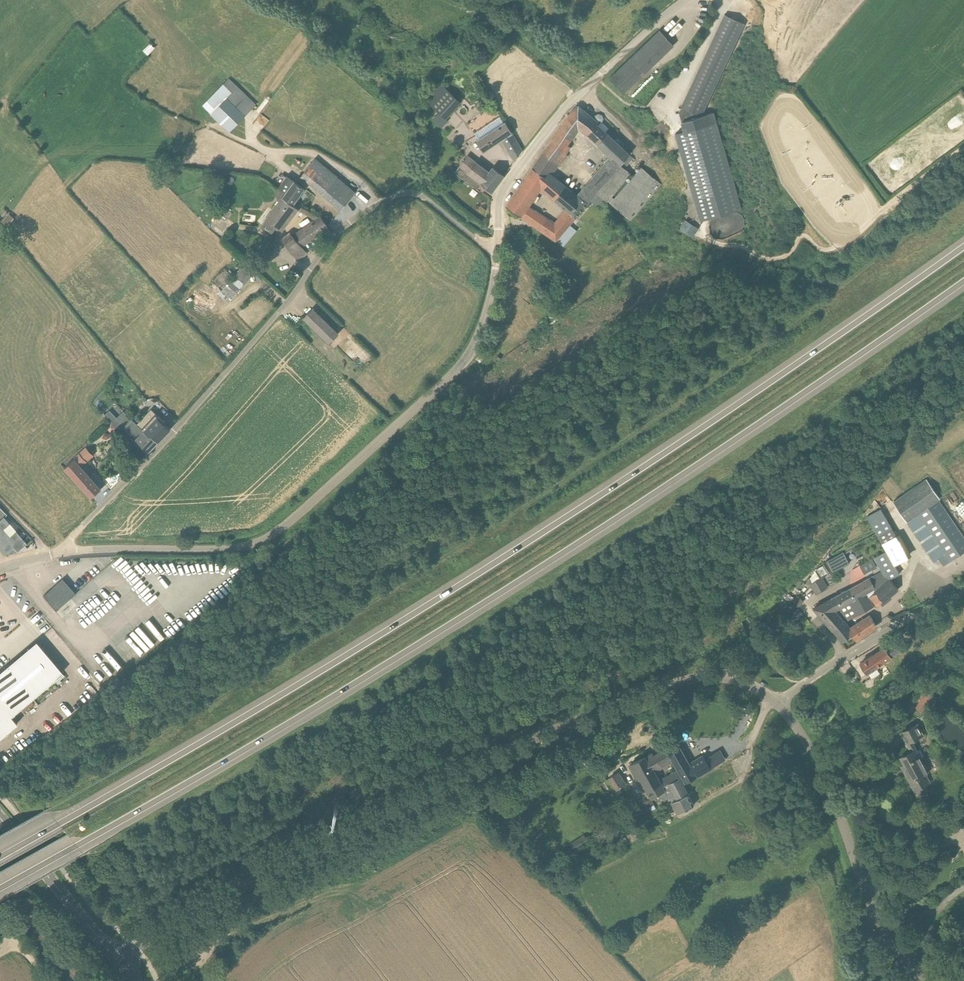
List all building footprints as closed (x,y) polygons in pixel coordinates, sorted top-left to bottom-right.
[(714,112),(704,115),(746,24),(725,15),(679,112),(684,131),(716,123),(714,112)] [(625,95),(675,46),(659,30),(608,79),(625,95)] [(429,106),(445,120),(460,103),(438,83),(428,94),(435,100),(429,106)] [(245,116),(227,98),(211,114),(229,132),(245,116)] [(588,135),(597,124),(598,123),(578,106),(568,119),(580,128),(588,135)] [(479,137),(505,121),(502,117),(476,132),(479,137)] [(505,122),(477,141),(484,152),(503,140),(515,160),(522,151),(505,122)] [(716,123),(684,131),(676,134),(701,221),(741,209),(716,123)] [(597,124),(588,135),(600,146),(610,136),(597,124)] [(564,125),(533,168),(545,177),(548,172),(555,162),(560,166),(568,155),(566,154),(570,147),(567,145),(575,134),(564,125)] [(611,203),(614,199),(615,198),(613,197),(632,174),(625,168),(634,157),(610,136),(600,146),(612,158),(578,197),(588,206),(592,202),(598,194),(606,201),(608,203),(609,202),(611,203)] [(504,176),(492,167),(489,171),(468,155),(455,173),(478,190),(482,184),(493,191),(504,176)] [(313,162),(301,177),(324,195),(336,180),(313,162)] [(567,210),(555,225),(528,206),(521,216),(558,242),(588,206),(578,197),(548,172),(545,177),(533,168),(533,167),(528,175),(567,210)] [(641,167),(615,198),(614,199),(611,203),(630,220),(661,183),(641,167)] [(304,188),(287,176),(286,177),(278,188),(279,188),(278,189),(285,194),(283,197),(293,204),(304,188)] [(336,180),(324,195),(342,209),(354,195),(336,180)] [(521,216),(528,206),(536,194),(524,181),(506,206),(521,216)] [(598,194),(592,202),(600,208),(606,201),(598,194)] [(283,228),(297,210),(297,209),(281,197),(267,216),(269,218),(265,224),(265,227),(270,230),(272,230),(277,224),(283,228)] [(218,211),(227,217),(231,212),(223,205),(218,211)] [(8,223),(15,215),(6,207),(0,214),(0,216),(8,223)] [(319,216),(300,230),(308,242),(328,227),(319,216)] [(680,228),(694,237),(699,228),(686,220),(680,228)] [(300,230),(293,235),(301,247),(308,242),(300,230)] [(301,247),(293,235),(290,231),(281,238),(299,259),(306,253),(301,247)] [(235,275),(245,284),(256,271),(245,263),(235,275)] [(242,287),(245,284),(235,275),(222,291),(232,299),(242,287)] [(338,334),(312,309),(304,318),(329,343),(338,334)] [(109,411),(105,415),(116,427),(121,423),(109,411)] [(152,435),(159,441),(170,429),(155,414),(141,429),(150,437),(152,435)] [(150,437),(141,429),(131,420),(124,427),(149,451),(159,441),(152,435),(150,437)] [(116,428),(111,423),(106,427),(110,432),(116,428)] [(65,468),(73,478),(91,498),(101,489),(74,459),(65,468)] [(940,499),(927,479),(893,502),(907,522),(938,500),(940,499)] [(938,500),(907,522),(934,562),(939,558),(943,565),(963,551),(963,538),(938,500)] [(4,517),(7,514),(0,508),(0,549),(5,555),(13,547),(17,552),(27,544),(4,517)] [(885,516),(881,510),(867,517),(871,524),(885,516)] [(897,538),(885,516),(871,524),(883,546),(897,538)] [(894,565),(894,564),(886,551),(875,558),(882,571),(894,565)] [(825,561),(831,571),(832,573),(849,563),(843,552),(825,561)] [(898,589),(892,581),(890,579),(903,572),(909,565),(905,558),(894,564),(894,565),(882,571),(874,576),(878,582),(873,584),(875,588),(868,592),(878,606),(898,589)] [(873,569),(876,567),(872,559),(869,561),(860,566),(865,574),(873,569)] [(818,568),(817,569),(822,577),(830,573),(825,564),(818,568)] [(828,587),(822,577),(817,569),(807,582),(815,595),(828,587)] [(857,598),(868,592),(875,588),(873,584),(878,582),(874,576),(852,588),(857,598)] [(44,599),(56,612),(75,595),(63,582),(44,599)] [(837,609),(857,598),(852,588),(851,588),(836,596),(831,599),(833,603),(837,609)] [(874,606),(868,592),(857,598),(837,609),(844,621),(874,606)] [(793,602),(798,607),(804,601),(799,596),(793,602)] [(837,609),(833,603),(831,599),(825,602),(814,608),(832,630),(833,629),(845,622),(844,621),(837,609)] [(845,622),(833,629),(843,641),(852,635),(856,640),(876,626),(871,617),(862,621),(850,628),(845,622)] [(916,629),(904,634),(910,647),(921,641),(916,629)] [(906,647),(901,639),(872,657),(872,656),(860,664),(867,674),(900,651),(906,647)] [(17,727),(11,720),(63,676),(36,645),(0,676),(0,742),(17,727)] [(934,696),(923,690),(914,707),(925,713),(934,696)] [(910,715),(914,707),(908,703),(904,711),(910,715)] [(923,735),(919,727),(917,723),(900,733),(907,746),(908,746),(911,751),(900,757),(908,772),(905,774),(917,796),(926,791),(928,790),(926,785),(931,782),(926,774),(929,772),(916,748),(913,743),(915,742),(914,740),(923,735)] [(685,784),(718,764),(713,756),(706,760),(703,756),(689,765),(685,758),(676,743),(665,749),(673,763),(677,770),(681,777),(685,784)] [(673,763),(665,749),(665,748),(658,752),(653,755),(652,753),(646,757),(655,773),(673,763)] [(586,767),(595,762),(591,755),(582,760),(586,767)] [(665,791),(662,787),(659,780),(655,773),(646,757),(630,765),(638,781),(642,780),(651,799),(655,796),(665,791)] [(659,780),(662,787),(681,777),(677,770),(659,780)] [(749,774),(754,782),(759,780),(753,771),(749,774)] [(615,787),(617,790),(620,788),(626,784),(618,772),(610,778),(615,787)] [(605,777),(603,773),(594,778),(597,782),(605,777)] [(684,785),(685,784),(681,777),(662,787),(665,791),(655,796),(657,801),(661,798),(664,804),(670,800),(671,802),(677,814),(694,805),(688,794),(687,791),(684,785)] [(620,788),(617,790),(615,787),(610,790),(614,797),(623,792),(620,788)] [(589,842),(584,834),(570,843),(575,852),(589,842)] [(629,842),(624,836),(619,839),(624,846),(629,843),(629,842)]
